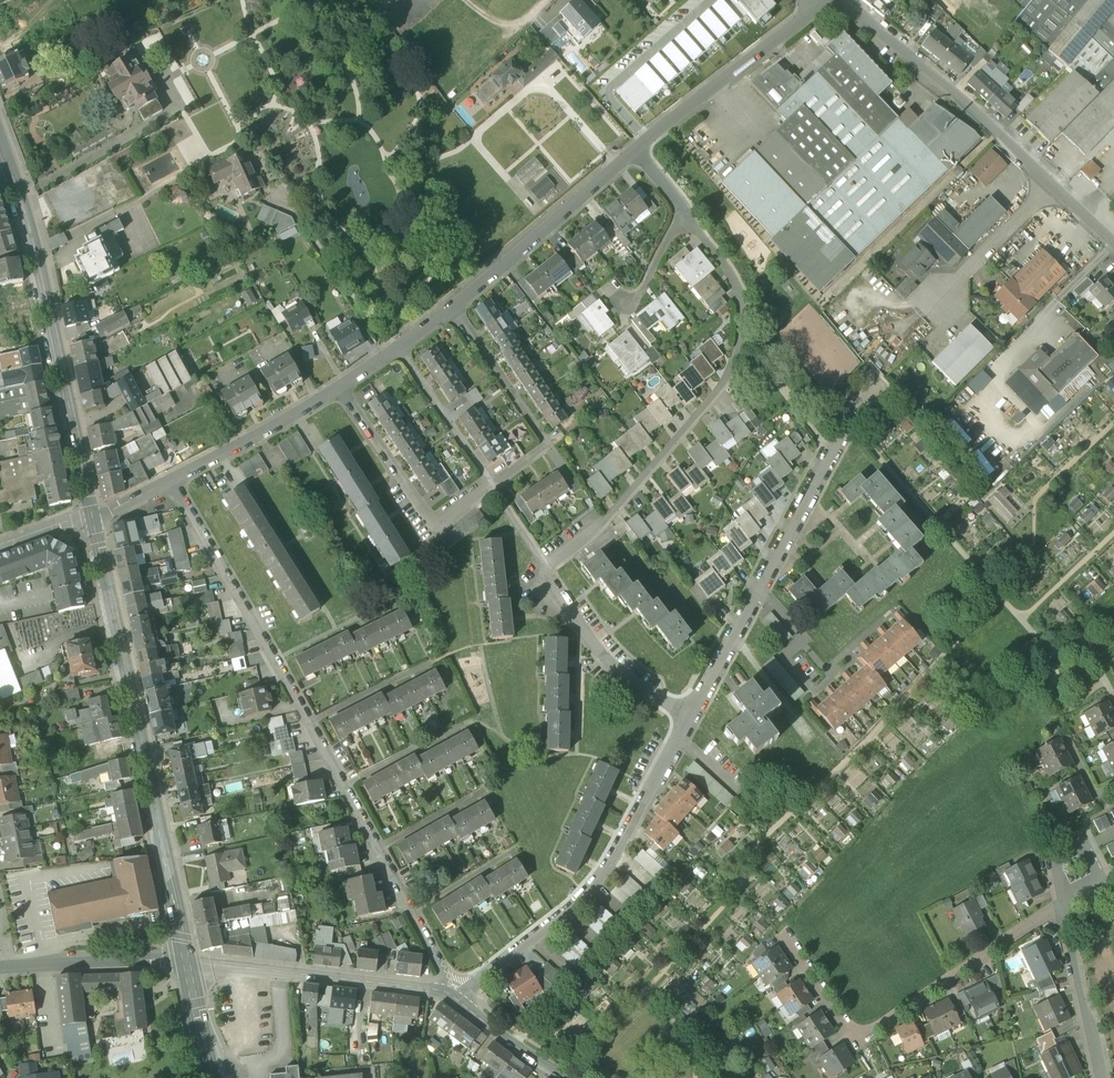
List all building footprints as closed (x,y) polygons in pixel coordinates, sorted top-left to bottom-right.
[(566,9),(568,13),(581,2),(579,0),(576,0),(566,9)] [(581,2),(589,12),(596,6),(591,0),(583,0),(581,2)] [(747,14),(736,1),(735,0),(722,0),(617,91),(635,112),(747,14)] [(736,1),(747,14),(756,24),(774,8),(767,0),(736,0),(736,1)] [(877,0),(861,0),(884,17),(889,12),(885,8),(877,0)] [(892,0),(877,0),(885,8),(893,0),(892,0)] [(932,0),(930,0),(923,8),(922,10),(935,22),(944,12),(944,11),(932,0)] [(948,9),(956,0),(938,0),(948,9)] [(1031,36),(1056,7),(1048,0),(1032,0),(1015,21),(1031,36)] [(1056,7),(1113,60),(1113,61),(1113,0),(1048,0),(1056,7)] [(577,45),(582,41),(601,25),(589,12),(581,2),(568,13),(566,9),(559,15),(551,22),(555,27),(559,32),(558,34),(557,35),(560,39),(566,33),(572,39),(577,45)] [(987,5),(983,10),(991,16),(995,11),(987,5)] [(1113,60),(1056,7),(1031,36),(1041,45),(1073,73),(1087,86),(1113,60)] [(554,44),(560,39),(557,35),(558,34),(553,29),(555,27),(551,22),(539,32),(552,46),(554,44)] [(950,35),(958,25),(956,24),(954,26),(952,24),(946,32),(950,35)] [(950,35),(956,40),(958,38),(963,31),(958,25),(950,35)] [(921,46),(940,61),(952,44),(934,30),(921,46)] [(559,50),(572,39),(566,33),(560,39),(554,44),(559,50)] [(752,84),(787,121),(802,106),(854,161),(826,187),(805,207),(855,259),(948,171),(908,129),(898,118),(878,98),(892,85),(843,33),(826,49),(833,57),(832,57),(803,85),(801,83),(796,78),(794,75),(792,77),(787,72),(785,74),(777,65),(752,84)] [(956,40),(952,44),(940,61),(958,76),(970,61),(971,59),(970,59),(958,49),(964,43),(958,38),(956,40)] [(1033,51),(1025,44),(1021,47),(1028,55),(1033,51)] [(970,61),(975,66),(987,54),(980,48),(971,59),(970,61)] [(982,59),(987,64),(996,54),(992,49),(987,54),(982,59)] [(559,58),(552,50),(544,58),(550,65),(559,58)] [(826,50),(796,78),(801,83),(803,85),(832,57),(826,50)] [(1052,66),(1057,60),(1047,51),(1041,58),(1050,67),(1052,66)] [(3,91),(29,79),(29,78),(29,79),(27,75),(17,54),(0,62),(0,84),(3,90),(3,91)] [(136,106),(144,122),(162,112),(156,102),(157,101),(152,94),(147,85),(147,80),(145,76),(140,73),(141,73),(132,57),(124,62),(125,62),(116,68),(115,66),(108,70),(107,67),(99,71),(103,78),(107,76),(113,86),(112,86),(113,89),(111,90),(117,100),(119,99),(121,101),(122,101),(123,104),(123,106),(126,110),(130,111),(134,108),(134,107),(136,106)] [(544,58),(523,75),(524,76),(518,81),(524,88),(551,65),(550,65),(544,58)] [(1066,68),(1057,60),(1052,66),(1060,73),(1066,68)] [(1087,86),(1097,96),(1108,85),(1113,78),(1113,61),(1113,60),(1087,86)] [(492,77),(493,78),(479,90),(489,101),(502,90),(503,91),(510,85),(511,87),(518,81),(524,76),(523,75),(522,74),(511,61),(492,77)] [(596,70),(600,75),(610,66),(606,62),(596,70)] [(1001,62),(996,67),(998,70),(1005,76),(1010,71),(1001,62)] [(986,65),(979,73),(989,82),(993,76),(998,70),(996,67),(995,67),(992,71),(986,65)] [(41,77),(44,83),(57,77),(54,70),(41,77)] [(993,76),(1003,86),(1006,82),(1009,80),(1005,76),(998,70),(993,76)] [(586,80),(589,84),(597,77),(594,73),(586,80)] [(968,84),(988,102),(998,91),(1003,86),(993,76),(989,82),(979,73),(968,84)] [(1066,128),(1097,96),(1087,86),(1073,73),(1042,104),(1061,123),(1066,128)] [(1013,89),(1006,82),(1003,86),(998,91),(1005,97),(1007,95),(1013,89)] [(1113,126),(1113,91),(1108,85),(1097,96),(1066,128),(1061,133),(1084,156),(1113,126)] [(1005,97),(998,91),(988,102),(1005,119),(1016,108),(1016,107),(1013,104),(1014,102),(1007,95),(1005,97)] [(891,104),(899,111),(906,104),(899,96),(891,104)] [(1016,108),(1021,113),(1032,102),(1026,97),(1016,107),(1016,108)] [(918,119),(908,129),(948,171),(981,139),(974,132),(934,104),(918,119)] [(1037,133),(1044,139),(1061,123),(1042,104),(1026,121),(1032,128),(1031,129),(1036,134),(1037,133)] [(775,133),(826,187),(854,161),(802,106),(787,121),(775,132),(775,133)] [(908,108),(898,118),(908,129),(918,119),(908,108)] [(1066,128),(1061,123),(1044,139),(1049,145),(1061,133),(1066,128)] [(721,183),(773,238),(805,207),(826,187),(775,133),(721,183)] [(971,172),(985,186),(1006,166),(992,152),(971,172)] [(235,191),(238,197),(242,196),(242,197),(263,187),(259,178),(257,179),(245,153),(226,162),(208,170),(214,183),(232,175),(239,189),(235,191)] [(515,176),(525,187),(544,170),(535,159),(515,176)] [(1080,172),(1090,182),(1100,171),(1090,161),(1080,172)] [(952,171),(957,177),(963,171),(958,165),(952,171)] [(532,192),(539,200),(554,187),(547,178),(532,192)] [(641,201),(647,197),(647,196),(640,187),(634,192),(641,201)] [(632,190),(617,201),(632,219),(646,208),(641,201),(634,192),(632,190)] [(646,208),(650,213),(656,209),(647,197),(641,201),(646,208)] [(943,211),(935,219),(952,235),(968,251),(1005,213),(990,198),(959,228),(943,211)] [(0,199),(0,235),(10,232),(0,199)] [(619,231),(619,230),(632,220),(632,219),(617,201),(604,212),(613,224),(619,231)] [(257,220),(270,226),(277,211),(263,205),(257,220)] [(820,293),(855,259),(805,207),(773,238),(770,240),(820,293)] [(632,220),(637,225),(651,214),(650,213),(646,208),(632,219),(632,220)] [(292,218),(277,211),(270,226),(275,228),(278,234),(295,225),(292,218)] [(968,251),(952,235),(935,219),(918,236),(933,251),(943,261),(951,268),(968,251)] [(637,225),(632,220),(619,230),(624,236),(637,226),(637,225)] [(123,256),(113,235),(124,230),(119,221),(85,238),(89,246),(84,249),(87,256),(81,259),(76,261),(89,286),(97,282),(105,278),(113,274),(113,273),(120,270),(115,260),(123,256)] [(596,223),(582,235),(596,252),(609,241),(610,241),(603,232),(596,223)] [(613,224),(608,228),(618,241),(625,249),(630,244),(624,236),(619,230),(619,231),(613,224)] [(613,246),(618,241),(608,228),(603,232),(610,241),(609,241),(613,246)] [(10,232),(0,235),(0,257),(16,252),(10,232)] [(49,241),(51,251),(68,243),(63,233),(49,241)] [(582,263),(596,252),(582,235),(568,246),(575,255),(582,263)] [(933,251),(918,236),(913,242),(917,246),(927,256),(933,251)] [(437,250),(442,252),(446,249),(445,244),(440,241),(436,245),(437,250)] [(619,254),(625,249),(618,241),(613,246),(619,254)] [(908,277),(913,282),(933,262),(927,256),(917,246),(897,266),(898,267),(897,268),(897,271),(901,275),(904,275),(905,274),(908,277)] [(692,288),(695,286),(710,274),(715,269),(697,247),(690,253),(677,263),(688,277),(685,279),(692,288)] [(674,266),(677,263),(690,253),(685,248),(669,261),(674,266)] [(77,252),(81,259),(87,256),(84,249),(77,252)] [(1011,281),(1034,305),(1066,274),(1059,267),(1042,250),(1011,281)] [(933,262),(937,267),(943,261),(933,251),(927,256),(933,262)] [(575,255),(570,259),(579,270),(584,266),(582,263),(575,255)] [(557,256),(540,270),(553,286),(555,289),(564,282),(560,277),(567,271),(568,270),(563,264),(557,256)] [(572,276),(579,270),(570,259),(563,264),(568,270),(567,271),(572,276)] [(23,282),(18,260),(0,264),(0,287),(23,282)] [(1063,262),(1059,267),(1066,274),(1070,269),(1063,262)] [(538,298),(553,286),(540,270),(526,281),(525,281),(532,290),(538,298)] [(560,277),(564,282),(572,276),(567,271),(560,277)] [(170,278),(173,285),(183,280),(180,273),(170,278)] [(726,293),(710,274),(695,286),(704,297),(702,298),(709,307),(722,296),(726,293)] [(199,277),(194,287),(203,291),(208,281),(199,277)] [(1105,308),(1113,299),(1113,288),(1105,277),(1090,291),(1096,298),(1105,308)] [(518,283),(527,294),(532,290),(525,281),(526,281),(524,278),(518,283)] [(1073,292),(1078,297),(1079,296),(1088,288),(1093,284),(1088,278),(1073,292)] [(107,280),(95,286),(99,295),(112,289),(107,280)] [(1010,312),(1019,321),(1034,305),(1011,281),(995,297),(1003,305),(1003,306),(1003,310),(1006,313),(1010,313),(1010,312)] [(509,290),(518,301),(524,296),(516,285),(509,290)] [(895,290),(905,300),(909,295),(900,286),(895,290)] [(1090,303),(1092,301),(1096,298),(1090,291),(1088,288),(1079,296),(1083,300),(1085,299),(1088,302),(1089,302),(1090,303)] [(250,289),(241,294),(248,306),(257,301),(250,289)] [(527,294),(533,302),(538,298),(532,290),(527,294)] [(636,316),(647,330),(648,329),(662,318),(671,328),(675,325),(677,326),(679,324),(678,323),(683,318),(664,294),(636,316)] [(592,295),(581,303),(587,310),(597,301),(592,295)] [(709,307),(715,314),(716,313),(725,305),(728,303),(722,296),(709,307)] [(1101,311),(1105,308),(1096,298),(1092,301),(1101,311)] [(85,302),(87,310),(93,308),(96,308),(94,300),(85,302)] [(595,330),(600,337),(614,326),(605,314),(608,311),(599,300),(597,301),(587,310),(583,313),(584,314),(595,328),(594,329),(595,330)] [(265,304),(271,312),(274,309),(269,301),(266,303),(265,304)] [(475,311),(485,326),(500,315),(490,301),(475,311)] [(62,307),(67,328),(88,323),(85,310),(87,310),(85,302),(62,307)] [(305,324),(309,330),(315,326),(312,320),(302,303),(287,312),(282,315),(286,321),(289,326),(293,323),(297,329),(305,324)] [(568,314),(574,322),(576,319),(584,314),(583,313),(587,310),(581,303),(572,311),(568,314)] [(140,304),(132,308),(136,315),(143,312),(140,304)] [(279,305),(274,309),(271,312),(275,318),(279,324),(286,321),(282,315),(287,312),(279,305)] [(725,305),(716,313),(720,318),(729,310),(725,305)] [(85,310),(88,323),(96,321),(93,308),(87,310),(85,310)] [(132,308),(124,312),(128,321),(137,317),(136,315),(132,308)] [(547,310),(542,314),(548,322),(554,318),(547,310)] [(500,315),(510,330),(517,325),(507,311),(500,315)] [(95,327),(101,338),(130,323),(128,321),(124,312),(95,327)] [(589,335),(595,330),(594,329),(595,328),(584,314),(576,319),(589,335)] [(352,321),(359,332),(365,328),(356,315),(350,319),(351,321),(352,321)] [(510,330),(500,315),(485,326),(495,340),(510,330)] [(631,321),(650,344),(656,339),(648,329),(647,330),(636,316),(631,321)] [(326,325),(342,354),(343,354),(343,353),(352,348),(353,348),(364,342),(359,332),(352,321),(351,321),(343,326),(338,318),(326,325)] [(293,323),(289,326),(292,332),(297,329),(293,323)] [(77,329),(80,335),(91,329),(88,324),(77,329)] [(932,363),(956,386),(993,349),(970,325),(932,363)] [(80,335),(83,344),(93,341),(93,342),(96,341),(101,338),(95,327),(91,329),(80,335)] [(520,345),(510,330),(495,340),(505,355),(517,347),(520,345)] [(630,372),(631,373),(648,359),(644,354),(627,332),(609,346),(620,359),(622,357),(633,370),(630,372)] [(1048,359),(1040,351),(1019,370),(1037,388),(1042,394),(1050,387),(1058,395),(1087,368),(1094,376),(1101,384),(1106,380),(1113,372),(1113,361),(1111,358),(1108,356),(1105,356),(1101,356),(1099,358),(1098,357),(1075,333),(1048,359)] [(715,336),(710,339),(716,347),(721,343),(722,341),(718,336),(715,336)] [(723,356),(716,347),(710,339),(700,346),(704,352),(705,352),(690,363),(692,366),(704,381),(715,373),(710,366),(723,356)] [(71,347),(75,368),(98,362),(95,351),(93,342),(93,341),(83,344),(71,347)] [(96,341),(93,342),(95,351),(102,350),(101,343),(96,341)] [(436,348),(446,363),(451,359),(441,344),(436,348)] [(313,346),(302,347),(304,361),(315,359),(313,346)] [(527,361),(517,347),(505,355),(502,357),(512,371),(527,361)] [(2,373),(41,364),(37,348),(0,356),(0,366),(2,373)] [(421,358),(431,373),(446,363),(436,348),(421,358)] [(648,359),(652,364),(656,361),(661,358),(653,348),(644,354),(648,359)] [(156,387),(161,397),(169,393),(193,380),(177,351),(146,368),(156,387)] [(260,371),(274,395),(285,389),(286,389),(292,386),(291,385),(302,379),(288,355),(260,371)] [(664,356),(661,358),(656,361),(661,367),(668,361),(664,356)] [(112,357),(106,358),(108,368),(114,366),(112,357)] [(620,359),(630,372),(633,370),(622,357),(620,359)] [(106,358),(98,362),(100,371),(108,369),(108,368),(106,358)] [(461,374),(451,359),(446,363),(456,377),(461,374)] [(537,376),(527,361),(512,371),(522,386),(537,376)] [(75,368),(82,397),(102,392),(104,391),(103,387),(100,371),(98,362),(75,368)] [(431,373),(441,388),(456,377),(446,363),(431,373)] [(45,381),(41,364),(2,373),(5,390),(25,385),(45,381)] [(705,382),(704,381),(692,366),(682,373),(686,379),(672,390),(680,401),(685,408),(697,399),(692,392),(705,382)] [(1087,368),(1058,395),(1065,403),(1094,376),(1087,368)] [(992,380),(982,370),(967,385),(977,395),(992,380)] [(1037,388),(1019,370),(1006,383),(1037,416),(1040,413),(1047,406),(1058,395),(1050,387),(1042,394),(1037,388)] [(109,383),(111,388),(127,379),(125,371),(107,381),(108,384),(109,383)] [(466,381),(461,374),(456,377),(461,385),(466,381)] [(547,390),(537,376),(522,386),(532,400),(547,390)] [(106,397),(112,399),(122,394),(136,387),(136,386),(131,377),(127,379),(111,388),(104,391),(102,392),(104,398),(106,397)] [(461,385),(456,377),(441,388),(451,403),(466,392),(461,385)] [(221,393),(235,417),(246,411),(246,412),(252,408),(262,402),(249,378),(221,393)] [(45,381),(25,385),(31,413),(51,409),(45,381)] [(667,411),(680,401),(672,390),(667,384),(657,392),(662,397),(647,408),(648,409),(660,425),(661,426),(672,418),(667,411)] [(22,415),(31,413),(25,385),(5,390),(0,391),(0,420),(22,415)] [(122,394),(127,404),(140,396),(136,387),(122,394)] [(127,404),(132,413),(149,404),(161,397),(156,387),(140,396),(127,404)] [(483,399),(480,394),(476,389),(465,396),(468,401),(472,407),(483,399)] [(557,405),(547,390),(532,400),(542,415),(557,405)] [(104,398),(102,392),(82,397),(85,412),(106,408),(106,407),(104,398)] [(383,395),(393,410),(398,407),(401,405),(395,395),(391,398),(388,392),(383,395)] [(161,397),(149,404),(156,416),(175,405),(169,393),(161,397)] [(368,406),(378,420),(393,410),(383,395),(368,406)] [(1066,404),(1065,403),(1058,395),(1047,406),(1054,414),(1055,415),(1066,404)] [(158,421),(156,416),(149,404),(132,413),(140,426),(139,426),(141,430),(158,421)] [(567,420),(557,405),(542,415),(552,430),(567,420)] [(1047,421),(1054,414),(1047,406),(1040,413),(1047,421)] [(405,417),(398,407),(393,410),(400,420),(405,417)] [(476,411),(484,423),(489,419),(481,407),(476,411)] [(458,419),(469,434),(484,423),(476,411),(474,408),(458,419)] [(743,412),(750,422),(756,417),(749,408),(743,412)] [(34,427),(35,434),(55,429),(51,409),(31,413),(34,427)] [(647,435),(660,425),(648,409),(638,416),(642,421),(627,432),(627,433),(640,450),(641,451),(652,442),(647,435)] [(378,420),(388,435),(403,425),(400,420),(393,410),(378,420)] [(743,412),(737,417),(744,426),(749,421),(743,412)] [(34,427),(31,413),(22,415),(25,429),(34,427)] [(112,424),(110,424),(112,433),(139,426),(140,426),(132,413),(112,424)] [(1026,417),(1021,413),(1012,421),(1017,425),(1026,417)] [(707,428),(717,440),(721,446),(736,436),(739,440),(749,433),(744,426),(737,417),(737,416),(723,426),(718,420),(707,428)] [(762,425),(756,417),(750,422),(755,429),(762,425)] [(497,431),(489,419),(484,423),(492,435),(497,431)] [(162,428),(158,421),(141,430),(143,433),(145,437),(150,434),(162,428)] [(404,426),(413,439),(419,435),(410,422),(404,426)] [(469,434),(479,448),(494,438),(492,435),(484,423),(469,434)] [(115,446),(112,433),(110,424),(89,429),(93,451),(115,446)] [(388,435),(398,450),(413,439),(404,426),(403,425),(388,435)] [(766,431),(762,425),(755,429),(761,437),(766,431)] [(25,429),(15,431),(16,438),(24,436),(29,435),(35,434),(34,427),(25,429)] [(150,434),(155,443),(167,436),(162,428),(150,434)] [(59,450),(55,429),(35,434),(29,435),(31,444),(26,445),(17,447),(19,459),(34,455),(59,450)] [(225,434),(228,439),(236,435),(233,430),(225,434)] [(584,430),(575,430),(574,439),(584,439),(584,430)] [(6,440),(16,438),(15,431),(4,433),(6,440)] [(787,436),(797,449),(804,444),(794,431),(787,436)] [(297,432),(288,439),(301,460),(311,454),(297,432)] [(501,433),(494,438),(504,452),(511,448),(501,433)] [(627,459),(640,450),(627,433),(618,440),(622,446),(607,457),(620,474),(621,475),(632,466),(627,459)] [(917,433),(913,437),(918,442),(915,444),(922,452),(929,446),(917,433)] [(155,443),(150,434),(145,437),(118,451),(116,451),(120,472),(130,467),(140,462),(160,453),(160,452),(155,443)] [(427,447),(419,435),(413,439),(421,451),(427,447)] [(725,451),(739,440),(736,436),(721,446),(725,451)] [(765,460),(770,467),(780,479),(791,471),(786,464),(800,453),(797,449),(787,436),(786,436),(778,442),(775,437),(758,450),(765,460)] [(319,450),(339,482),(358,470),(337,438),(319,450)] [(494,438),(479,448),(489,463),(500,455),(504,453),(504,452),(494,438)] [(291,466),(301,460),(288,439),(278,445),(291,466)] [(398,450),(408,464),(423,454),(421,451),(413,439),(398,450)] [(687,452),(696,464),(701,470),(715,459),(719,465),(729,457),(725,451),(721,446),(717,440),(703,450),(698,444),(687,452)] [(500,455),(508,467),(524,456),(516,444),(511,448),(504,452),(504,453),(500,455)] [(34,455),(40,484),(45,483),(66,478),(59,450),(34,455)] [(99,477),(120,472),(116,451),(94,457),(99,477)] [(980,451),(976,455),(985,465),(983,467),(990,474),(996,468),(980,451)] [(424,455),(433,468),(439,464),(430,452),(424,455)] [(140,462),(145,472),(146,472),(165,463),(160,453),(140,462)] [(258,454),(248,461),(259,477),(268,471),(258,454)] [(408,464),(418,479),(433,468),(424,455),(423,454),(408,464)] [(37,498),(34,485),(40,484),(34,455),(19,459),(0,463),(0,476),(3,491),(0,492),(0,506),(37,498)] [(607,483),(620,474),(607,457),(607,456),(597,464),(602,470),(587,481),(601,498),(612,490),(607,483)] [(1111,472),(1113,470),(1113,462),(1113,460),(1106,465),(1111,472)] [(249,483),(259,477),(248,461),(238,467),(249,483)] [(123,484),(125,493),(149,480),(145,472),(140,462),(130,467),(132,473),(135,478),(123,484)] [(441,464),(433,469),(443,483),(450,478),(441,464)] [(667,475),(679,492),(680,494),(694,483),(699,489),(709,481),(701,470),(696,464),(683,474),(678,467),(667,475)] [(120,472),(122,477),(124,477),(132,473),(130,467),(120,472)] [(783,483),(780,479),(770,467),(760,474),(761,475),(764,479),(750,490),(754,496),(764,509),(775,500),(770,493),(783,483)] [(439,486),(443,483),(433,469),(433,468),(418,479),(428,493),(439,486)] [(378,502),(358,470),(339,482),(359,514),(376,503),(376,504),(378,502)] [(99,477),(104,503),(125,493),(123,484),(122,477),(120,472),(99,477)] [(557,472),(545,480),(556,497),(563,492),(564,494),(568,491),(569,491),(565,484),(557,472)] [(876,568),(855,587),(841,571),(817,592),(804,577),(789,591),(801,605),(808,599),(812,604),(811,606),(815,610),(816,609),(822,616),(847,595),(850,598),(849,600),(853,604),(854,603),(859,609),(876,595),(878,597),(899,579),(901,582),(916,569),(914,567),(920,561),(911,551),(923,541),(897,511),(905,505),(878,474),(866,484),(859,476),(840,493),(850,505),(864,494),(884,517),(877,524),(900,550),(877,570),(876,568)] [(746,486),(750,490),(764,479),(761,475),(746,486)] [(568,491),(571,495),(582,488),(576,477),(565,484),(569,491),(568,491)] [(45,483),(50,507),(71,502),(66,478),(45,483)] [(439,486),(449,499),(460,492),(450,478),(443,483),(439,486)] [(739,490),(746,486),(741,479),(734,483),(739,490)] [(557,499),(556,497),(545,480),(533,488),(544,505),(551,500),(552,502),(557,499)] [(1104,494),(1110,501),(1113,497),(1113,487),(1113,486),(1104,494)] [(1007,522),(1017,512),(1005,499),(1010,494),(1003,487),(998,492),(988,501),(988,502),(1007,522)] [(224,499),(250,540),(268,528),(242,488),(224,499)] [(545,507),(544,505),(533,488),(520,497),(521,497),(528,508),(531,513),(532,513),(539,508),(540,510),(545,507)] [(650,505),(655,511),(664,523),(678,512),(682,517),(692,509),(680,494),(679,492),(666,502),(662,496),(650,505)] [(720,507),(724,500),(714,495),(710,502),(720,507)] [(767,513),(764,509),(754,496),(744,504),(745,505),(748,509),(739,516),(734,520),(734,521),(739,526),(748,539),(759,530),(753,523),(767,513)] [(1068,503),(1075,511),(1083,504),(1076,496),(1068,503)] [(531,513),(528,508),(521,497),(515,502),(522,512),(523,512),(530,522),(535,518),(532,513),(531,513)] [(409,556),(376,504),(376,503),(359,514),(357,515),(391,568),(409,556)] [(748,509),(745,505),(736,511),(739,516),(748,509)] [(1087,523),(1099,511),(1094,505),(1081,517),(1087,523)] [(668,528),(664,523),(655,511),(642,521),(637,515),(626,523),(632,530),(639,540),(640,541),(654,530),(658,536),(668,528)] [(150,517),(153,528),(159,527),(160,526),(157,515),(150,517)] [(693,515),(685,516),(686,524),(694,523),(693,515)] [(150,517),(144,518),(146,530),(153,528),(150,517)] [(140,531),(146,530),(144,518),(137,520),(140,531)] [(113,526),(119,552),(134,548),(142,547),(143,546),(140,531),(137,520),(117,525),(113,526)] [(624,520),(613,528),(575,557),(583,567),(600,554),(620,538),(626,534),(632,530),(626,523),(624,520)] [(739,526),(734,521),(722,530),(727,537),(725,538),(729,543),(733,539),(729,534),(739,526)] [(308,525),(298,530),(306,542),(315,536),(308,525)] [(718,530),(708,526),(705,533),(715,537),(718,530)] [(752,543),(748,539),(739,526),(729,534),(733,539),(729,543),(719,550),(719,552),(732,569),(744,560),(739,553),(752,543)] [(161,534),(159,527),(153,528),(146,530),(140,531),(143,546),(146,545),(145,538),(161,534)] [(250,540),(276,581),(294,569),(268,528),(250,540)] [(169,538),(171,545),(184,542),(181,529),(168,533),(169,538)] [(633,544),(639,540),(632,530),(626,534),(633,544)] [(670,532),(659,536),(662,543),(672,540),(670,532)] [(59,613),(85,607),(77,569),(73,552),(67,549),(65,552),(60,553),(55,551),(53,546),(55,542),(49,539),(9,554),(3,556),(0,557),(0,586),(9,582),(8,580),(21,575),(22,577),(43,570),(42,569),(46,567),(51,570),(52,574),(51,574),(53,587),(56,586),(59,600),(56,601),(59,613)] [(489,603),(492,640),(513,637),(509,600),(506,600),(500,541),(480,543),(486,603),(489,603)] [(67,549),(55,542),(53,546),(55,551),(60,553),(65,552),(67,549)] [(187,555),(184,542),(171,545),(174,558),(187,555)] [(152,553),(152,550),(150,545),(146,545),(143,546),(142,547),(143,552),(144,554),(144,555),(152,553)] [(428,556),(435,567),(452,558),(446,546),(428,556)] [(114,553),(118,571),(138,567),(135,556),(135,554),(134,548),(119,552),(114,553)] [(706,556),(709,559),(718,553),(715,549),(706,556)] [(733,570),(732,569),(719,552),(718,553),(709,559),(714,566),(709,570),(702,575),(694,581),(708,599),(725,586),(720,580),(733,570)] [(146,565),(144,555),(144,554),(135,556),(138,567),(146,565)] [(656,627),(671,647),(679,641),(682,644),(688,639),(686,637),(690,634),(674,613),(668,617),(656,600),(651,604),(636,584),(632,587),(620,571),(615,574),(600,554),(583,567),(582,567),(595,584),(599,580),(615,600),(619,597),(631,613),(636,610),(651,630),(656,627)] [(189,561),(187,555),(174,558),(176,564),(189,561)] [(191,569),(189,561),(176,564),(178,572),(191,569)] [(697,569),(702,575),(709,570),(704,564),(697,569)] [(157,568),(158,569),(158,573),(159,576),(163,575),(168,574),(167,566),(157,568)] [(118,571),(121,584),(141,580),(139,574),(138,567),(118,571)] [(159,576),(158,573),(158,569),(145,572),(146,573),(139,574),(141,580),(159,576)] [(320,610),(294,569),(276,581),(301,621),(320,610)] [(161,584),(162,589),(180,585),(177,572),(168,574),(163,575),(159,576),(161,584)] [(159,576),(141,580),(142,587),(147,586),(147,587),(161,584),(159,576)] [(121,584),(124,597),(143,593),(142,587),(141,580),(121,584)] [(200,593),(207,592),(205,580),(192,583),(194,595),(200,593)] [(701,605),(708,599),(694,581),(687,586),(701,605)] [(203,605),(207,604),(215,603),(212,591),(207,592),(200,593),(203,605)] [(124,597),(127,609),(146,605),(145,598),(143,593),(124,597)] [(145,598),(146,605),(162,602),(161,594),(145,598)] [(166,608),(168,613),(179,611),(178,605),(182,604),(181,598),(171,600),(173,606),(166,608)] [(162,602),(146,605),(148,612),(151,611),(166,608),(173,606),(171,600),(162,602)] [(217,602),(215,603),(207,604),(211,624),(217,623),(222,622),(217,602)] [(127,609),(129,622),(149,617),(148,614),(148,612),(146,605),(127,609)] [(413,607),(405,611),(408,618),(416,614),(413,607)] [(149,617),(168,613),(166,608),(151,611),(151,613),(148,614),(149,617)] [(296,659),(305,677),(357,651),(359,655),(412,629),(403,611),(350,637),(348,633),(296,659)] [(760,620),(765,625),(775,617),(771,612),(760,620)] [(904,622),(907,626),(909,625),(898,612),(894,615),(900,621),(902,623),(904,622)] [(129,622),(134,641),(153,637),(156,636),(155,630),(152,631),(149,617),(129,622)] [(765,625),(769,631),(779,622),(775,617),(765,625)] [(185,622),(187,629),(200,626),(198,619),(185,622)] [(229,620),(222,622),(217,623),(218,629),(221,629),(223,635),(227,634),(231,634),(229,620)] [(769,631),(773,636),(784,627),(779,622),(769,631)] [(902,623),(895,629),(911,648),(920,641),(914,634),(907,626),(904,622),(902,623)] [(0,626),(0,652),(5,650),(6,654),(13,652),(3,626),(0,626)] [(773,636),(778,641),(788,632),(784,627),(773,636)] [(877,630),(883,636),(885,635),(886,633),(881,627),(879,628),(877,630)] [(903,656),(911,648),(895,629),(886,637),(903,656)] [(914,634),(920,641),(925,636),(919,629),(914,634)] [(241,632),(231,634),(227,634),(230,646),(243,644),(241,632)] [(792,637),(788,632),(778,641),(782,646),(792,637)] [(134,641),(137,654),(159,649),(158,643),(155,644),(153,637),(134,641)] [(894,663),(903,656),(886,637),(878,644),(894,663)] [(66,646),(68,652),(70,661),(93,656),(91,649),(94,648),(91,638),(75,641),(75,643),(66,645),(66,646)] [(545,677),(547,677),(566,677),(566,640),(546,640),(545,677)] [(860,644),(866,651),(868,649),(870,648),(864,641),(862,643),(860,644)] [(229,647),(232,660),(244,657),(246,656),(243,644),(229,647)] [(886,670),(894,663),(878,644),(869,651),(886,670)] [(176,645),(159,649),(160,655),(157,655),(159,662),(162,662),(178,658),(176,645)] [(928,654),(934,660),(941,653),(934,647),(928,654)] [(139,667),(159,662),(157,655),(160,655),(159,649),(137,654),(139,667)] [(6,654),(5,650),(0,652),(0,701),(21,692),(16,680),(6,654)] [(877,677),(886,670),(869,651),(861,658),(868,667),(877,677)] [(93,656),(70,661),(72,671),(73,677),(82,675),(82,677),(99,674),(97,663),(95,664),(93,656)] [(244,657),(232,660),(234,671),(247,668),(244,657)] [(763,666),(766,670),(777,661),(773,657),(763,666)] [(865,667),(866,669),(868,667),(861,658),(859,660),(865,667)] [(766,670),(770,674),(781,665),(777,661),(766,670)] [(139,667),(142,680),(164,675),(163,669),(161,670),(159,662),(139,667)] [(58,663),(49,666),(53,678),(60,675),(57,666),(58,665),(58,663)] [(166,669),(163,669),(164,675),(170,674),(168,668),(176,666),(177,672),(181,671),(179,663),(166,666),(166,669)] [(770,674),(774,678),(784,669),(781,665),(770,674)] [(49,666),(39,671),(43,682),(53,678),(49,666)] [(447,666),(440,670),(443,677),(451,673),(447,666)] [(884,686),(877,677),(868,667),(866,669),(860,674),(876,693),(884,686)] [(774,678),(777,683),(788,673),(784,669),(774,678)] [(39,671),(16,680),(21,692),(43,682),(39,671)] [(329,722),(339,740),(391,713),(393,717),(445,689),(436,671),(384,698),(382,695),(329,722)] [(179,678),(177,672),(170,674),(164,675),(166,681),(179,678)] [(842,675),(848,681),(850,680),(851,678),(846,672),(844,673),(842,675)] [(777,683),(781,687),(792,678),(788,673),(777,683)] [(868,700),(876,693),(860,674),(851,681),(868,700)] [(142,680),(145,694),(165,689),(164,682),(166,681),(164,675),(142,680)] [(568,677),(566,677),(547,677),(547,714),(549,714),(567,714),(568,677)] [(245,682),(248,692),(262,689),(259,678),(245,682)] [(781,687),(786,692),(796,683),(792,678),(781,687)] [(859,708),(868,700),(851,681),(843,689),(859,708)] [(786,692),(790,697),(800,688),(796,683),(786,692)] [(745,741),(755,755),(770,743),(769,742),(776,736),(767,723),(766,724),(763,720),(777,710),(771,703),(773,701),(768,694),(762,698),(751,684),(735,696),(743,707),(741,708),(747,716),(743,718),(743,717),(728,728),(735,737),(733,739),(738,746),(745,741)] [(825,689),(831,696),(833,694),(835,693),(829,686),(827,688),(825,689)] [(884,686),(876,693),(881,700),(890,692),(884,686)] [(145,694),(150,716),(171,711),(169,704),(171,703),(170,700),(172,699),(171,694),(169,694),(167,688),(165,689),(145,694)] [(239,694),(245,718),(271,711),(269,703),(272,702),(270,696),(267,696),(265,688),(262,689),(248,692),(239,694)] [(805,693),(800,688),(790,697),(794,702),(805,693)] [(60,692),(64,702),(80,698),(78,689),(60,692)] [(851,715),(859,708),(843,689),(834,696),(851,715)] [(842,722),(851,715),(834,696),(826,703),(842,722)] [(89,700),(91,709),(93,722),(98,721),(110,718),(106,697),(89,700)] [(808,704),(819,717),(821,716),(817,711),(819,710),(817,708),(812,701),(808,704)] [(1084,714),(1090,725),(1113,714),(1107,702),(1084,714)] [(833,730),(842,722),(826,703),(819,710),(817,711),(821,716),(833,730)] [(81,726),(93,722),(91,709),(76,712),(75,710),(73,710),(75,720),(76,720),(77,727),(81,726)] [(66,722),(75,720),(73,710),(64,712),(66,722)] [(173,722),(171,711),(150,716),(155,736),(176,732),(173,722)] [(569,714),(567,714),(549,714),(548,751),(568,751),(569,714)] [(1113,714),(1090,725),(1096,737),(1113,728),(1113,715),(1113,714)] [(110,718),(98,721),(103,742),(122,737),(117,716),(110,718)] [(270,735),(275,734),(274,729),(284,727),(282,716),(267,719),(270,735)] [(85,746),(103,742),(98,721),(93,722),(81,726),(85,746)] [(281,741),(289,739),(286,726),(284,727),(274,729),(275,734),(277,741),(281,741)] [(6,736),(11,735),(9,728),(0,730),(0,737),(6,736)] [(363,784),(373,802),(424,774),(426,778),(478,750),(468,732),(417,760),(415,756),(363,784)] [(8,750),(6,736),(0,737),(0,751),(8,750)] [(287,753),(296,752),(293,738),(289,739),(281,741),(284,754),(287,753)] [(836,745),(840,753),(849,748),(845,740),(836,745)] [(1037,751),(1043,764),(1066,752),(1059,740),(1037,751)] [(211,741),(204,743),(207,756),(214,754),(211,741)] [(272,757),(284,754),(281,741),(277,741),(269,743),(272,757)] [(188,747),(191,760),(207,757),(207,756),(204,743),(188,747)] [(1108,761),(1113,758),(1113,743),(1102,749),(1103,749),(1108,761)] [(169,751),(172,765),(191,760),(188,747),(183,748),(175,750),(169,751)] [(1102,764),(1108,761),(1103,749),(1096,753),(1102,764)] [(8,750),(0,751),(0,766),(1,766),(11,764),(8,750)] [(305,764),(302,751),(289,753),(292,766),(305,764)] [(1072,765),(1066,752),(1043,764),(1050,777),(1072,765)] [(909,754),(901,761),(909,769),(916,762),(909,754)] [(111,772),(105,775),(101,776),(102,784),(104,783),(104,784),(105,784),(113,782),(120,781),(130,778),(131,778),(127,760),(109,764),(111,772)] [(193,768),(191,760),(172,765),(175,778),(194,774),(193,768)] [(1102,764),(1100,765),(1106,776),(1113,772),(1108,761),(1102,764)] [(686,772),(691,776),(700,766),(695,762),(686,772)] [(1,766),(2,772),(17,769),(16,763),(11,764),(1,766)] [(583,797),(585,798),(602,805),(618,772),(599,763),(583,797)] [(111,772),(109,764),(79,773),(82,782),(101,776),(105,775),(111,772)] [(292,766),(295,780),(308,777),(305,764),(292,766)] [(202,766),(193,768),(194,774),(202,772),(203,772),(202,766)] [(691,776),(696,781),(704,771),(700,766),(691,776)] [(2,772),(3,779),(14,777),(19,776),(17,769),(2,772)] [(696,781),(700,785),(709,775),(704,771),(696,781)] [(202,772),(194,774),(197,788),(205,786),(202,772)] [(82,782),(79,773),(70,775),(73,784),(82,782)] [(197,788),(194,774),(175,778),(178,792),(197,788)] [(889,774),(882,782),(890,789),(897,782),(889,774)] [(700,785),(705,790),(714,780),(709,775),(700,785)] [(16,789),(14,777),(3,779),(0,780),(0,793),(16,789)] [(309,784),(308,777),(295,780),(293,780),(295,787),(309,784)] [(1056,789),(1062,801),(1085,790),(1078,777),(1056,789)] [(685,780),(677,788),(695,804),(703,796),(685,780)] [(705,790),(710,794),(719,784),(714,780),(705,790)] [(105,784),(106,791),(121,788),(120,781),(113,782),(105,784)] [(293,790),(296,806),(324,800),(321,781),(312,783),(312,784),(309,784),(295,787),(293,790)] [(710,794),(715,798),(724,789),(719,784),(710,794)] [(205,786),(197,788),(178,792),(181,805),(200,801),(207,800),(206,795),(210,794),(209,785),(205,786)] [(687,813),(695,804),(677,788),(669,796),(687,813)] [(16,789),(0,793),(0,806),(8,804),(19,802),(16,789)] [(715,798),(720,803),(729,793),(724,789),(715,798)] [(1062,801),(1056,789),(1049,793),(1055,805),(1062,801)] [(105,802),(106,809),(136,802),(133,790),(111,795),(112,800),(105,802)] [(1091,803),(1085,790),(1062,801),(1069,814),(1091,803)] [(734,798),(729,793),(720,803),(725,807),(734,798)] [(865,799),(872,808),(880,801),(872,793),(865,799)] [(680,821),(687,813),(669,796),(662,805),(680,821)] [(604,806),(602,805),(585,798),(570,832),(571,833),(588,840),(604,806)] [(207,800),(200,801),(202,808),(213,806),(212,799),(207,800)] [(10,811),(14,810),(23,808),(21,801),(19,802),(8,804),(10,811)] [(202,808),(200,801),(181,805),(184,819),(203,815),(202,808)] [(87,805),(88,813),(100,810),(106,809),(105,802),(87,805)] [(139,819),(136,802),(106,809),(100,810),(102,818),(115,815),(117,824),(139,819)] [(313,805),(315,810),(327,808),(325,802),(313,805)] [(397,847),(407,864),(458,836),(460,839),(495,820),(485,802),(451,821),(449,818),(397,847)] [(673,829),(680,821),(662,805),(655,813),(659,817),(673,829)] [(29,807),(23,808),(14,810),(15,816),(26,814),(30,813),(30,810),(29,807)] [(855,828),(864,819),(856,810),(847,819),(855,828)] [(2,833),(28,828),(26,814),(15,816),(0,819),(0,822),(2,833)] [(1105,815),(1099,818),(1105,830),(1111,827),(1105,815)] [(200,818),(202,825),(212,823),(211,816),(200,818)] [(677,834),(673,829),(659,817),(652,825),(670,842),(677,834)] [(1099,833),(1105,830),(1099,818),(1093,821),(1099,833)] [(143,837),(139,819),(117,824),(118,827),(121,840),(121,841),(134,838),(143,837)] [(202,833),(205,846),(223,842),(223,840),(220,827),(228,826),(227,820),(198,826),(199,834),(202,833)] [(1054,833),(1060,830),(1055,822),(1049,825),(1054,833)] [(76,833),(77,840),(94,837),(113,833),(112,829),(118,827),(117,824),(92,829),(76,833)] [(830,834),(838,842),(848,833),(840,824),(830,834)] [(311,829),(313,839),(318,838),(320,838),(320,834),(331,831),(330,825),(311,829)] [(662,850),(670,842),(652,825),(644,834),(654,843),(662,850)] [(228,826),(220,827),(223,840),(231,839),(228,826)] [(718,826),(713,830),(718,837),(723,832),(718,826)] [(112,829),(113,833),(115,841),(121,840),(118,827),(112,829)] [(31,842),(28,828),(2,833),(5,847),(31,842)] [(323,852),(328,851),(354,846),(353,842),(349,842),(346,828),(331,831),(320,834),(320,838),(323,852)] [(590,841),(588,840),(571,833),(556,866),(574,874),(590,841)] [(677,834),(670,842),(675,847),(683,838),(677,834)] [(501,842),(505,849),(512,844),(508,837),(501,842)] [(121,841),(122,848),(135,845),(134,838),(121,841)] [(727,839),(716,851),(723,857),(734,845),(727,839)] [(34,857),(43,855),(40,840),(31,842),(34,857)] [(121,840),(115,841),(113,841),(115,849),(122,848),(121,841),(121,840)] [(34,857),(31,842),(5,847),(8,862),(23,859),(34,857)] [(668,855),(675,847),(670,842),(662,850),(664,852),(668,855)] [(659,857),(664,852),(662,850),(654,843),(649,848),(658,856),(659,857)] [(1113,857),(1113,847),(1112,843),(1106,846),(1111,857),(1112,858),(1113,857)] [(816,857),(823,851),(817,845),(810,851),(816,857)] [(358,865),(354,846),(328,851),(332,871),(345,869),(358,866),(358,865)] [(78,855),(83,862),(94,855),(89,847),(78,855)] [(654,860),(658,856),(649,848),(645,853),(654,860)] [(211,885),(223,883),(226,882),(224,873),(245,869),(241,850),(206,858),(211,885)] [(634,860),(660,884),(669,874),(665,871),(654,860),(645,853),(643,850),(634,860)] [(23,859),(25,866),(44,862),(43,855),(34,857),(23,859)] [(56,857),(56,866),(67,865),(66,856),(56,857)] [(654,860),(665,871),(670,866),(662,858),(661,859),(659,857),(658,856),(654,860)] [(113,861),(117,879),(128,917),(149,913),(159,911),(149,867),(142,863),(141,858),(113,861)] [(432,909),(443,926),(492,895),(494,898),(528,877),(517,860),(484,881),(481,877),(432,909)] [(1004,873),(1012,889),(1034,877),(1036,876),(1028,861),(1011,869),(1004,873)] [(812,875),(815,873),(806,863),(803,866),(812,875)] [(996,869),(999,876),(1004,873),(1011,869),(1008,863),(996,869)] [(351,874),(361,872),(360,864),(358,865),(358,866),(345,869),(346,875),(351,874)] [(365,871),(361,872),(351,874),(353,880),(366,878),(365,871)] [(609,894),(632,915),(649,896),(626,875),(609,894)] [(355,900),(358,918),(372,915),(371,912),(384,910),(381,894),(375,895),(371,877),(366,878),(353,880),(345,882),(349,901),(355,900)] [(1042,893),(1034,877),(1012,889),(1011,889),(1018,904),(1019,905),(1026,901),(1042,893)] [(93,924),(128,917),(117,879),(113,880),(47,894),(56,932),(85,925),(93,924)] [(208,885),(210,893),(225,889),(223,883),(211,885),(208,885)] [(791,885),(784,893),(791,899),(798,891),(791,885)] [(973,901),(978,912),(988,907),(986,902),(980,891),(969,897),(972,902),(973,901)] [(278,899),(278,909),(289,908),(289,898),(278,899)] [(780,898),(776,901),(782,911),(786,908),(780,898)] [(949,898),(942,902),(945,909),(953,905),(949,898)] [(197,929),(217,924),(216,919),(212,900),(192,905),(197,929)] [(964,933),(966,937),(973,934),(984,928),(976,913),(978,912),(973,901),(972,902),(953,911),(956,917),(954,924),(957,928),(961,926),(964,933)] [(1013,907),(1016,914),(1029,907),(1026,901),(1019,905),(1018,904),(1013,907)] [(262,906),(264,916),(266,915),(274,914),(276,914),(275,902),(262,904),(262,906)] [(250,908),(252,918),(264,916),(262,906),(250,908)] [(601,906),(593,915),(585,924),(606,943),(614,934),(622,925),(601,906)] [(221,918),(216,919),(217,924),(225,923),(225,922),(228,922),(248,918),(252,918),(250,908),(223,912),(224,915),(221,915),(221,918)] [(151,926),(158,924),(160,917),(159,911),(149,913),(151,926)] [(276,914),(274,914),(266,915),(264,916),(252,918),(248,918),(250,930),(265,927),(268,927),(276,926),(297,922),(295,911),(276,914)] [(402,916),(393,921),(398,930),(407,925),(402,916)] [(761,919),(755,926),(762,933),(769,926),(761,919)] [(217,924),(221,941),(250,936),(249,932),(230,935),(228,922),(225,922),(225,923),(217,924)] [(93,924),(56,932),(56,934),(60,937),(94,930),(93,924)] [(202,952),(222,948),(223,947),(221,941),(217,924),(197,929),(202,952)] [(319,926),(318,930),(331,932),(329,949),(341,950),(341,945),(331,944),(333,928),(319,926)] [(249,930),(249,932),(250,936),(251,942),(268,945),(265,927),(250,930),(249,930)] [(315,949),(316,948),(329,949),(331,932),(318,930),(317,930),(315,949)] [(389,932),(381,936),(387,948),(397,950),(396,948),(389,932)] [(746,935),(736,946),(744,953),(754,942),(746,935)] [(251,942),(250,936),(221,941),(223,947),(222,948),(223,955),(253,958),(251,942)] [(379,953),(387,948),(381,936),(372,940),(379,953)] [(575,936),(567,944),(559,953),(580,972),(587,963),(595,955),(575,936)] [(768,936),(761,944),(768,954),(776,948),(768,936)] [(344,945),(347,953),(355,950),(350,937),(342,940),(344,945)] [(1022,947),(1025,953),(1034,948),(1033,947),(1045,941),(1043,937),(1022,947)] [(1037,978),(1038,980),(1050,975),(1057,971),(1053,961),(1052,961),(1050,957),(1051,956),(1045,941),(1033,947),(1034,948),(1025,953),(1037,978)] [(268,945),(251,942),(253,958),(296,963),(296,956),(296,950),(268,945)] [(360,943),(359,950),(367,951),(368,943),(360,943)] [(397,950),(398,953),(411,954),(405,944),(396,948),(397,950)] [(752,954),(757,961),(768,954),(761,944),(752,954)] [(340,964),(352,965),(347,953),(344,945),(341,945),(341,950),(341,951),(340,964)] [(752,964),(760,975),(784,959),(777,947),(776,948),(768,954),(757,961),(752,964)] [(341,950),(329,949),(316,948),(315,949),(314,965),(339,967),(340,964),(341,951),(341,950)] [(379,953),(367,951),(359,950),(357,970),(377,972),(379,953)] [(395,974),(420,977),(423,956),(411,954),(398,953),(395,974)] [(792,970),(784,959),(760,975),(767,986),(771,984),(783,976),(792,970)] [(538,972),(541,975),(536,980),(542,990),(542,991),(543,993),(548,990),(551,993),(555,988),(560,993),(567,986),(569,983),(547,963),(538,972)] [(753,979),(760,975),(752,964),(746,968),(753,979)] [(522,968),(516,972),(531,997),(542,991),(542,990),(536,980),(527,967),(522,969),(522,968)] [(521,1004),(531,997),(516,972),(509,977),(510,977),(505,980),(514,994),(521,1004)] [(992,991),(992,992),(1001,988),(998,974),(987,979),(989,982),(991,986),(989,986),(992,991)] [(80,976),(82,993),(122,991),(124,991),(122,975),(80,976)] [(125,1012),(125,1019),(117,1021),(119,1037),(131,1035),(130,1032),(147,1029),(140,975),(122,975),(124,991),(122,991),(123,1000),(125,1012)] [(1038,992),(1042,991),(1053,989),(1050,978),(1051,978),(1050,975),(1038,980),(1037,978),(1033,981),(1036,988),(1038,992)] [(62,1025),(86,1023),(82,993),(80,976),(57,977),(62,1025)] [(771,984),(775,989),(785,982),(786,981),(783,976),(771,984)] [(777,995),(784,1005),(806,991),(799,981),(789,988),(777,995)] [(1036,988),(1033,981),(1026,984),(1029,991),(1036,988)] [(789,988),(785,982),(775,989),(773,990),(777,995),(789,988)] [(998,1008),(990,992),(986,984),(985,983),(974,989),(986,1013),(998,1008)] [(311,1005),(317,1005),(318,996),(319,986),(316,986),(304,984),(301,1003),(311,1005)] [(317,1005),(317,1006),(331,1008),(333,988),(326,987),(325,997),(318,996),(317,1005)] [(344,1010),(354,1011),(357,990),(333,987),(333,988),(331,1008),(332,1008),(344,1010)] [(1056,988),(1053,989),(1042,991),(1046,1000),(1057,995),(1058,996),(1060,996),(1056,988)] [(977,1018),(986,1013),(974,989),(965,993),(965,994),(963,995),(967,1004),(969,1003),(977,1018)] [(546,997),(543,993),(542,991),(531,997),(535,1004),(546,997)] [(813,1001),(806,991),(784,1005),(791,1016),(796,1012),(807,1005),(813,1001)] [(32,992),(19,994),(23,1018),(30,1017),(30,1014),(36,1013),(32,992)] [(370,1013),(394,1016),(397,995),(373,992),(370,1013)] [(955,995),(959,1003),(961,1008),(968,1005),(967,1004),(963,995),(961,992),(955,995)] [(16,1019),(23,1018),(19,994),(6,996),(6,998),(8,1011),(9,1017),(15,1016),(16,1019)] [(509,998),(519,1013),(524,1009),(521,1004),(514,994),(509,998)] [(720,994),(713,999),(718,1007),(726,1001),(720,994)] [(420,998),(397,995),(394,1016),(412,1018),(417,1019),(420,998)] [(1043,1016),(1049,1029),(1049,1028),(1069,1019),(1058,996),(1057,995),(1046,1000),(1034,1006),(1037,1018),(1043,1016)] [(0,999),(0,1000),(2,1012),(8,1011),(6,998),(0,999)] [(935,1005),(936,1006),(947,1029),(960,1023),(957,1018),(951,1006),(948,999),(935,1005)] [(115,1013),(117,1021),(125,1019),(125,1012),(123,1000),(116,1001),(118,1013),(115,1013)] [(439,1026),(449,1034),(461,1018),(441,1002),(429,1018),(439,1026)] [(965,1014),(961,1008),(959,1003),(951,1006),(957,1018),(965,1014)] [(796,1012),(799,1018),(803,1015),(811,1010),(807,1005),(796,1012)] [(935,1035),(936,1035),(947,1029),(936,1006),(931,1009),(930,1008),(923,1012),(929,1023),(935,1035)] [(330,1015),(329,1023),(342,1024),(343,1017),(344,1010),(332,1008),(331,1015),(330,1015)] [(313,1026),(318,1026),(317,1010),(310,1010),(309,1025),(313,1026)] [(798,1027),(805,1038),(827,1023),(824,1018),(820,1012),(807,1021),(798,1027)] [(990,1020),(986,1013),(977,1018),(980,1024),(990,1020)] [(807,1021),(803,1015),(799,1018),(792,1023),(796,1028),(798,1027),(807,1021)] [(412,1018),(394,1016),(393,1024),(408,1025),(411,1026),(412,1018)] [(1045,1031),(1049,1029),(1043,1016),(1037,1018),(1045,1031)] [(461,1017),(461,1018),(449,1034),(448,1034),(461,1043),(468,1049),(473,1042),(480,1033),(481,1032),(461,1017)] [(768,1026),(763,1019),(757,1024),(761,1030),(768,1026)] [(368,1029),(380,1030),(381,1023),(369,1022),(368,1029)] [(906,1052),(907,1053),(923,1045),(923,1044),(914,1026),(912,1022),(907,1024),(907,1025),(896,1030),(902,1044),(901,1045),(905,1053),(906,1052)] [(91,1053),(86,1023),(62,1025),(65,1043),(68,1043),(70,1057),(91,1053)] [(834,1033),(827,1023),(805,1038),(806,1040),(805,1041),(809,1046),(810,1045),(811,1048),(822,1040),(823,1041),(834,1033)] [(929,1042),(928,1039),(922,1027),(920,1023),(914,1026),(923,1044),(929,1042)] [(929,1023),(922,1027),(928,1039),(935,1036),(935,1035),(929,1023)] [(392,1032),(407,1034),(408,1025),(393,1024),(392,1032)] [(449,1034),(439,1026),(437,1034),(444,1039),(448,1034),(449,1034)] [(951,1035),(947,1029),(936,1035),(939,1041),(951,1035)] [(1036,1039),(1040,1046),(1052,1040),(1055,1039),(1052,1031),(1051,1032),(1036,1039)] [(473,1042),(475,1043),(480,1046),(486,1038),(480,1033),(473,1042)] [(461,1043),(448,1034),(444,1039),(456,1049),(461,1043)] [(1056,1048),(1067,1042),(1063,1035),(1055,1039),(1052,1040),(1056,1048)] [(441,1045),(432,1038),(428,1042),(437,1049),(441,1045)] [(811,1048),(815,1053),(826,1046),(823,1041),(822,1040),(811,1048)] [(1056,1048),(1052,1040),(1040,1046),(1036,1048),(1037,1051),(1042,1060),(1045,1058),(1043,1054),(1056,1048)] [(493,1068),(500,1074),(513,1057),(493,1042),(481,1059),(489,1065),(493,1068)] [(1080,1069),(1067,1042),(1056,1048),(1043,1054),(1045,1058),(1055,1077),(1060,1077),(1080,1069)] [(480,1046),(475,1043),(469,1050),(465,1056),(470,1060),(480,1047),(480,1046)] [(823,1063),(830,1074),(843,1066),(845,1069),(854,1063),(843,1045),(830,1053),(820,1059),(823,1063)] [(830,1053),(826,1046),(815,1053),(809,1057),(816,1067),(823,1063),(820,1059),(830,1053)] [(1045,1058),(1042,1060),(1037,1051),(1032,1054),(1043,1077),(1055,1077),(1045,1058)] [(91,1053),(70,1057),(71,1064),(92,1060),(91,1053)] [(28,1056),(30,1063),(41,1061),(40,1054),(28,1056)] [(513,1057),(500,1074),(506,1077),(527,1077),(529,1074),(531,1071),(513,1057)] [(775,1068),(768,1057),(760,1062),(767,1073),(775,1068)] [(1007,1068),(1010,1076),(1016,1073),(1013,1059),(1004,1064),(1006,1069),(1007,1068)] [(462,1069),(468,1074),(476,1064),(470,1060),(462,1069)] [(941,1062),(934,1060),(931,1066),(939,1069),(941,1062)] [(965,1070),(972,1067),(969,1060),(960,1064),(964,1072),(966,1071),(965,1070)] [(20,1065),(22,1077),(31,1076),(38,1075),(36,1062),(20,1065)] [(1006,1069),(1004,1064),(1003,1062),(988,1070),(991,1076),(1006,1069)] [(270,1077),(299,1077),(298,1066),(285,1067),(286,1073),(270,1075),(270,1077)] [(972,1067),(965,1070),(966,1071),(970,1077),(978,1077),(972,1067)] [(500,1074),(493,1068),(489,1074),(494,1077),(497,1077),(500,1074)] [(992,1077),(1011,1077),(1010,1076),(1007,1068),(1006,1069),(991,1076),(992,1077)]
